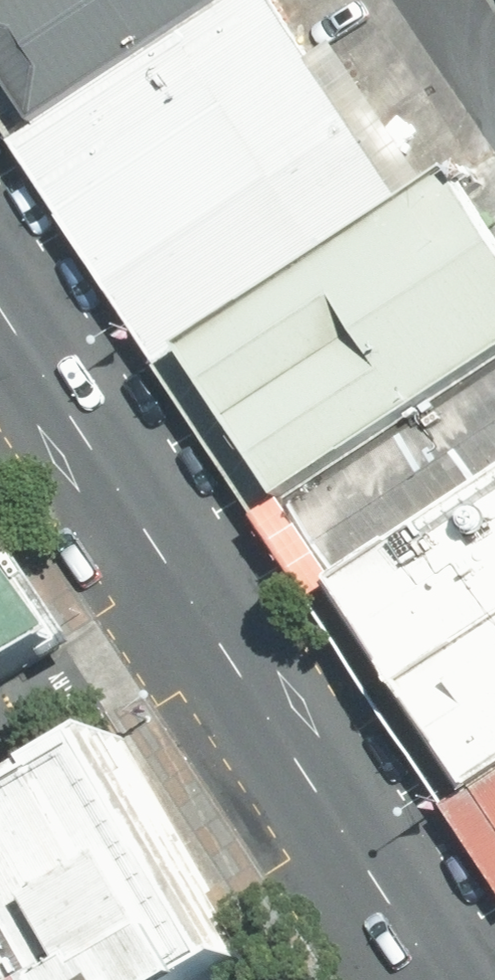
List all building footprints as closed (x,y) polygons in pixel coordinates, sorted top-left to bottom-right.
[(0,13),(0,76),(34,130),(227,9),(221,0),(20,0),(0,13)] [(20,0),(0,0),(0,13),(20,0)] [(34,130),(13,144),(154,367),(176,353),(402,211),(268,0),(242,0),(227,9),(34,130)] [(176,353),(271,506),(494,360),(494,278),(437,190),(402,211),(176,353)] [(246,522),(297,601),(322,585),(494,472),(494,360),(271,506),(246,522)] [(327,590),(456,795),(494,771),(494,485),(327,590)] [(0,572),(0,663),(40,639),(0,572)] [(96,731),(0,787),(0,979),(211,979),(235,966),(96,731)] [(456,795),(425,815),(491,920),(494,917),(494,771),(456,795)]
